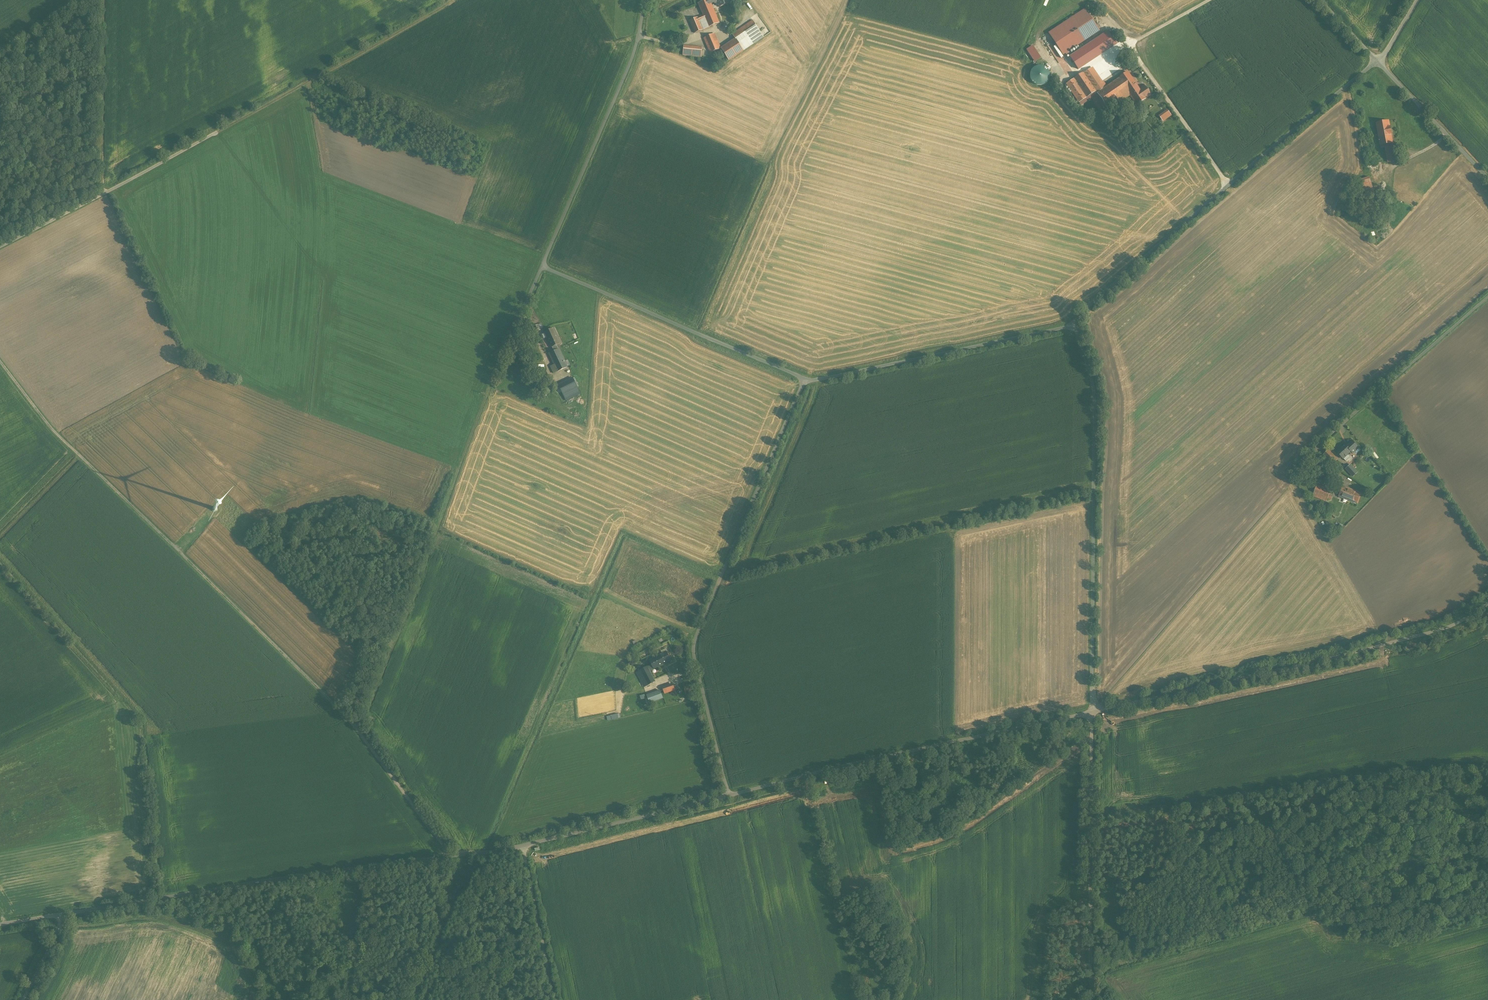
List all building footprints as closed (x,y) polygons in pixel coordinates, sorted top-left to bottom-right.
[(704,11),(690,18),(696,31),(721,19),(713,0),(699,0),(704,11)] [(1100,26),(1087,5),(1050,29),(1063,50),(1100,26)] [(754,17),(734,30),(736,34),(722,43),(716,29),(705,35),(714,54),(725,49),(730,57),(765,33),(754,17)] [(1109,46),(1102,36),(1074,54),(1081,65),(1109,46)] [(704,43),(685,41),(684,51),(703,53),(704,43)] [(1027,49),(1035,61),(1042,57),(1034,44),(1027,49)] [(1057,45),(1051,49),(1058,60),(1064,56),(1057,45)] [(1044,61),(1042,61),(1039,61),(1035,64),(1033,66),(1032,69),(1032,73),(1032,75),(1034,78),(1037,79),(1040,80),(1043,80),(1046,79),(1048,78),(1050,75),(1051,70),(1050,66),(1047,63),(1044,61)] [(1107,80),(1095,63),(1068,81),(1080,98),(1098,86),(1110,102),(1121,95),(1123,98),(1129,94),(1137,105),(1155,92),(1146,78),(1142,81),(1130,64),(1107,80)] [(1392,117),(1378,120),(1385,159),(1399,156),(1392,117)] [(1135,123),(1130,128),(1134,133),(1140,127),(1135,123)] [(1384,169),(1375,172),(1379,185),(1388,182),(1384,169)] [(562,339),(555,323),(545,327),(554,348),(546,352),(554,370),(570,363),(561,344),(559,345),(558,341),(562,339)] [(578,384),(573,373),(559,380),(567,398),(575,394),(571,387),(578,384)] [(1362,444),(1353,436),(1349,440),(1346,438),(1338,447),(1346,455),(1353,448),(1356,450),(1362,444)] [(1337,452),(1331,446),(1326,451),(1332,457),(1337,452)] [(1377,459),(1380,457),(1375,451),(1372,454),(1377,459)] [(1360,468),(1353,461),(1348,466),(1354,473),(1360,468)] [(1334,487),(1319,481),(1314,493),(1329,499),(1334,487)] [(1362,489),(1344,482),(1340,493),(1358,500),(1362,489)] [(673,657),(667,647),(651,656),(653,661),(639,669),(647,682),(658,676),(653,668),(673,657)] [(675,680),(663,684),(666,691),(677,686),(675,680)] [(664,695),(661,687),(648,691),(651,700),(664,695)]
